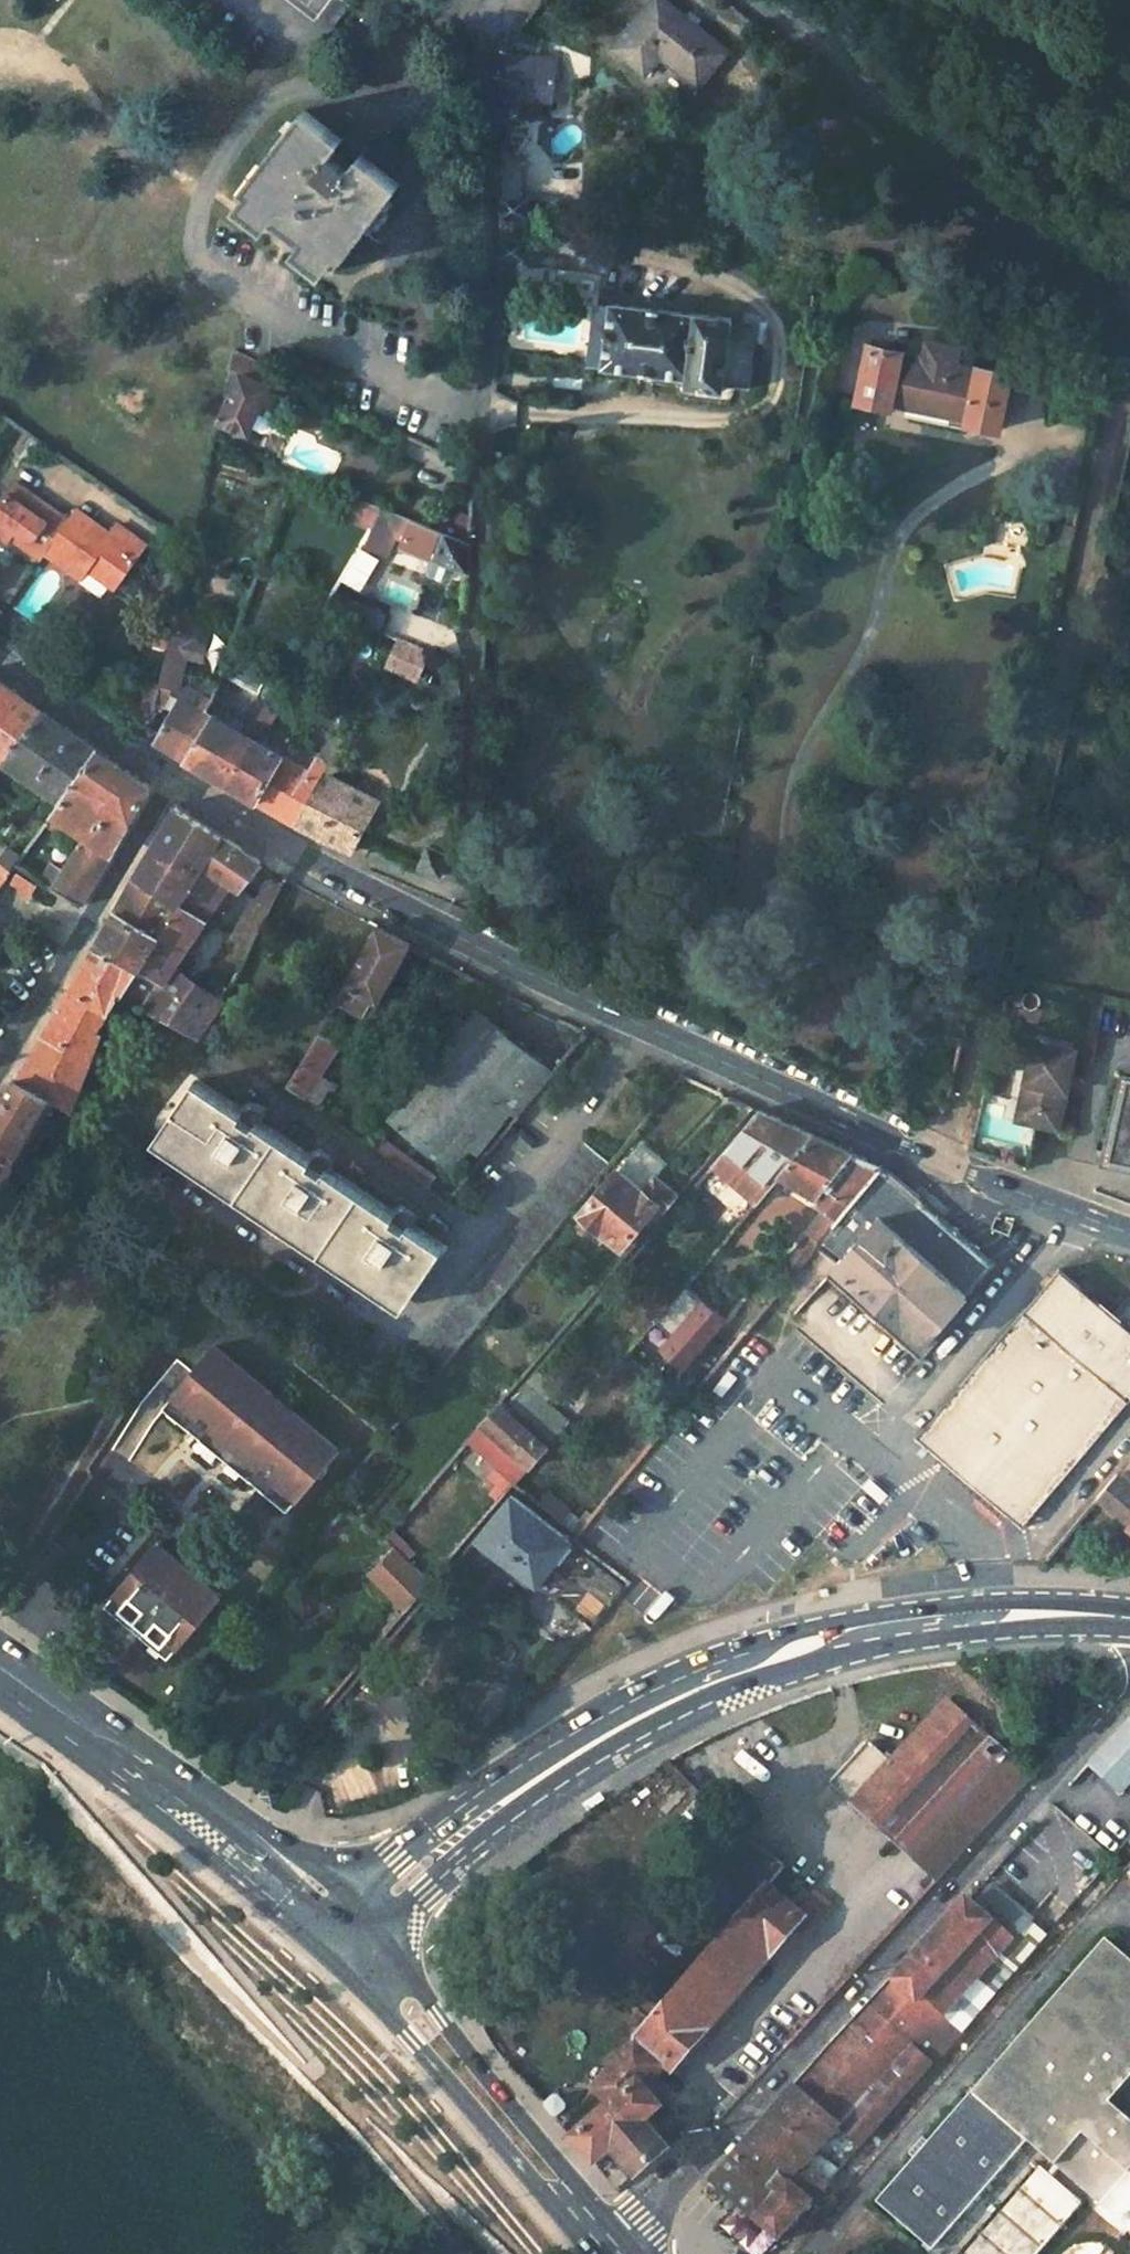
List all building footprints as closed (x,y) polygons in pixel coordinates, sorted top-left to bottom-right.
[(320,18),(334,0),(295,0),(320,18)] [(340,0),(334,0),(320,18),(334,29),(350,8),(340,0)] [(736,65),(667,6),(622,59),(656,88),(672,68),(708,99),(736,65)] [(546,56),(508,54),(507,96),(521,96),(545,97),(546,56)] [(545,97),(521,96),(521,113),(547,114),(548,97),(545,97)] [(335,139),(298,106),(258,154),(264,158),(227,204),(258,230),(267,219),(297,244),(288,254),(314,278),(391,187),(356,157),(345,170),(325,152),(335,139)] [(530,201),(502,199),(500,259),(528,260),(530,201)] [(732,322),(609,304),(609,308),(598,306),(591,363),(600,363),(600,367),(687,378),(686,386),(722,391),(723,386),(750,391),(757,330),(731,327),(732,322)] [(900,354),(869,347),(858,402),(890,409),(892,398),(966,414),(964,425),(996,431),(1006,377),(975,370),(974,380),(946,374),(950,355),(930,351),(926,369),(898,364),(900,354)] [(270,373),(227,352),(224,366),(218,396),(224,399),(236,371),(265,384),(270,373)] [(265,384),(236,371),(224,399),(217,417),(246,430),(248,426),(259,431),(270,423),(278,405),(275,392),(263,387),(265,384)] [(889,412),(964,428),(964,425),(966,414),(892,398),(890,409),(889,412)] [(468,443),(450,443),(448,459),(467,467),(468,443)] [(14,480),(0,499),(0,537),(5,541),(9,536),(14,529),(44,551),(68,518),(14,480)] [(376,506),(351,495),(337,519),(363,529),(376,506)] [(408,519),(376,506),(363,529),(384,538),(396,543),(408,519)] [(108,530),(76,507),(68,518),(44,551),(72,571),(80,560),(88,565),(114,584),(146,542),(115,520),(108,530)] [(464,543),(408,519),(396,543),(395,546),(463,573),(464,543)] [(44,551),(14,529),(9,536),(40,557),(44,551)] [(384,538),(363,529),(354,546),(375,555),(384,538)] [(88,565),(80,560),(72,571),(79,576),(88,565)] [(184,635),(167,632),(156,686),(174,689),(177,675),(184,635)] [(460,648),(451,645),(448,659),(459,664),(460,648)] [(298,661),(291,657),(281,675),(292,681),(298,661)] [(292,681),(281,675),(258,716),(268,724),(292,681)] [(5,759),(42,711),(0,683),(0,755),(5,759)] [(174,689),(156,686),(153,701),(170,706),(151,739),(183,757),(206,712),(173,695),(174,689)] [(101,751),(42,711),(5,759),(65,801),(101,751)] [(248,734),(206,712),(183,757),(222,779),(248,734)] [(337,738),(326,732),(317,750),(304,743),(294,760),(281,751),(256,799),(292,819),(321,766),(337,738)] [(281,751),(248,734),(222,779),(256,799),(281,751)] [(154,787),(101,751),(65,801),(55,814),(89,837),(114,854),(154,787)] [(376,794),(321,766),(292,819),(321,836),(348,849),(351,843),(366,850),(369,842),(355,835),(376,794)] [(221,834),(177,804),(152,847),(177,864),(169,878),(166,876),(158,890),(181,904),(203,866),(221,834)] [(452,831),(436,831),(425,843),(417,865),(438,875),(452,835),(452,831)] [(262,862),(221,834),(203,866),(232,884),(239,889),(262,862)] [(114,854),(89,837),(58,887),(85,903),(114,854)] [(11,875),(0,866),(0,890),(11,875)] [(203,866),(181,904),(207,921),(232,884),(203,866)] [(13,882),(34,896),(41,884),(20,871),(13,882)] [(158,890),(135,876),(118,907),(163,934),(181,904),(158,890)] [(253,905),(232,941),(237,943),(254,952),(288,879),(284,876),(253,905)] [(143,970),(127,996),(201,1035),(227,1000),(175,971),(207,921),(181,904),(163,934),(143,970)] [(163,934),(118,907),(97,943),(143,970),(163,934)] [(410,942),(376,925),(332,1005),(338,1008),(342,1003),(362,1015),(372,997),(377,1000),(410,942)] [(143,970),(97,943),(19,1079),(57,1098),(75,1107),(106,1035),(101,1033),(112,1012),(117,1015),(127,996),(143,970)] [(248,964),(254,952),(237,943),(231,955),(248,964)] [(554,1070),(479,1008),(382,1125),(443,1171),(499,1104),(516,1117),(554,1070)] [(336,1046),(317,1032),(289,1083),(304,1095),(319,1073),(336,1046)] [(1037,1043),(1033,1060),(1044,1063),(1048,1045),(1037,1043)] [(1033,1060),(1022,1108),(1044,1113),(1040,1128),(1062,1133),(1072,1090),(1064,1088),(1067,1077),(1074,1079),(1080,1052),(1048,1045),(1044,1063),(1033,1060)] [(327,1080),(319,1073),(304,1095),(313,1102),(327,1080)] [(1067,1077),(1064,1088),(1072,1090),(1074,1079),(1067,1077)] [(1125,1078),(1108,1160),(1129,1165),(1129,1079),(1125,1078)] [(22,1152),(25,1153),(57,1098),(19,1079),(0,1112),(0,1196),(17,1167),(13,1165),(22,1152)] [(442,1251),(196,1080),(159,1131),(404,1304),(442,1251)] [(1044,1113),(1022,1108),(1019,1123),(1040,1128),(1044,1113)] [(784,1122),(759,1111),(714,1163),(735,1181),(784,1122)] [(378,1135),(360,1120),(351,1132),(369,1146),(378,1135)] [(814,1136),(784,1122),(735,1181),(748,1191),(719,1224),(731,1233),(780,1176),(814,1136)] [(435,1179),(378,1135),(369,1146),(426,1190),(435,1179)] [(883,1168),(814,1136),(780,1176),(829,1204),(784,1260),(798,1272),(820,1245),(883,1168)] [(610,1165),(586,1146),(419,1348),(442,1368),(497,1302),(610,1165)] [(22,1152),(13,1165),(17,1167),(26,1172),(34,1158),(25,1153),(22,1152)] [(994,1258),(890,1172),(883,1168),(820,1245),(840,1263),(837,1268),(927,1343),(994,1258)] [(681,1195),(658,1175),(646,1189),(623,1169),(585,1215),(621,1245),(641,1222),(650,1231),(681,1195)] [(453,1193),(435,1179),(426,1190),(444,1204),(453,1193)] [(739,1241),(731,1233),(717,1249),(726,1256),(739,1241)] [(702,1266),(690,1256),(656,1294),(668,1305),(702,1266)] [(1063,1264),(921,1435),(1028,1524),(1129,1401),(1129,1318),(1063,1264)] [(217,1343),(168,1400),(290,1506),(319,1472),(323,1476),(329,1468),(325,1465),(339,1449),(217,1343)] [(548,1445),(501,1405),(484,1425),(530,1465),(548,1445)] [(1118,1475),(1129,1485),(1129,1460),(1118,1475)] [(1118,1475),(1097,1498),(1129,1526),(1129,1485),(1118,1475)] [(889,1495),(872,1479),(863,1488),(881,1504),(889,1495)] [(628,1587),(515,1492),(475,1538),(535,1586),(539,1581),(594,1626),(628,1587)] [(590,1526),(571,1509),(563,1520),(582,1536),(590,1526)] [(63,1545),(52,1538),(30,1570),(37,1574),(63,1545)] [(155,1546),(106,1602),(168,1656),(217,1599),(155,1546)] [(429,1582),(395,1550),(370,1574),(406,1610),(429,1582)] [(1026,1774),(943,1697),(885,1759),(865,1741),(825,1781),(933,1882),(1026,1774)] [(1088,1765),(1122,1795),(1129,1786),(1129,1716),(1088,1765)] [(784,1862),(764,1845),(762,1849),(725,1892),(752,1914),(789,1870),(791,1868),(784,1862)] [(834,1903),(789,1870),(752,1914),(689,1991),(595,2093),(614,2110),(577,2144),(605,2175),(623,2162),(645,2188),(683,2155),(661,2128),(677,2113),(657,2090),(673,2074),(679,2081),(834,1903)] [(973,1904),(964,1896),(892,1976),(933,2014),(1009,1931),(990,1917),(1002,1905),(985,1891),(973,1904)] [(875,2206),(925,2251),(1025,2139),(1129,2233),(1129,2122),(1106,2100),(1129,2073),(1129,1970),(1098,1941),(961,2094),(970,2102),(922,2154),(909,2142),(903,2149),(916,2161),(875,2206)] [(933,2014),(892,1976),(868,2003),(798,2084),(795,2082),(707,2182),(771,2241),(828,2178),(805,2160),(839,2121),(861,2142),(956,2034),(933,2014)] [(564,2097),(559,2097),(549,2106),(549,2112),(558,2120),(562,2120),(571,2112),(572,2107),(564,2097)]
